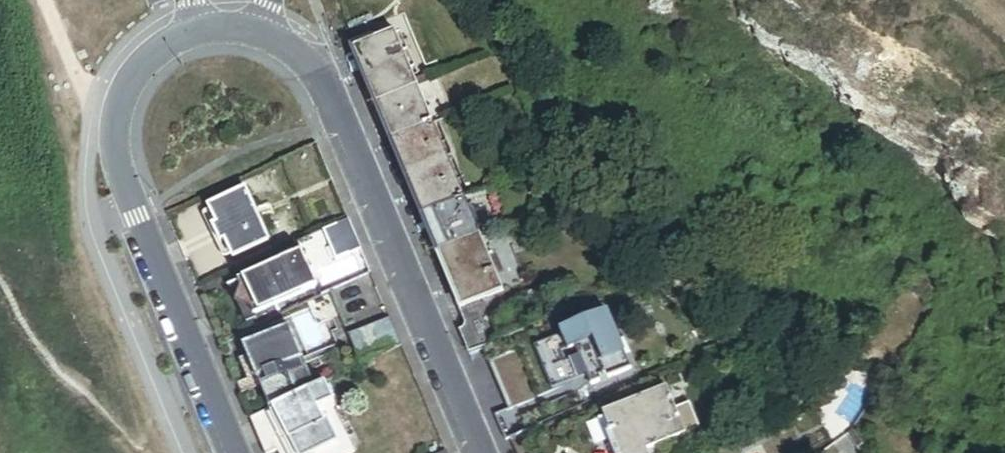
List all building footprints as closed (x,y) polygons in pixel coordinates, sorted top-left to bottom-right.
[(502,293),(393,35),(353,51),(367,84),(386,130),(408,180),(429,232),(446,272),(462,309),(463,313),(464,322),(464,330),(462,336),(471,357),(503,343),(485,300),(502,293)] [(234,259),(272,242),(250,194),(212,212),(218,226),(214,228),(218,237),(221,245),(226,243),(234,259)] [(362,250),(349,222),(325,233),(338,260),(362,250)] [(319,289),(304,255),(240,284),(256,318),(319,289)] [(256,318),(240,284),(229,289),(237,307),(244,323),(256,318)] [(592,388),(632,371),(608,315),(560,335),(562,339),(569,355),(576,352),(588,379),(592,388)] [(350,336),(362,364),(402,346),(390,318),(350,336)] [(270,408),(317,389),(291,327),(244,346),(248,356),(257,377),(249,380),(237,385),(240,390),(242,395),(261,387),(270,408)] [(588,379),(576,352),(569,355),(562,339),(535,351),(553,394),(588,379)] [(541,398),(521,350),(492,362),(499,380),(511,410),(541,398)] [(257,377),(248,356),(240,359),(249,380),(257,377)] [(309,394),(251,422),(264,449),(266,452),(321,452),(341,444),(329,420),(323,423),(316,409),(334,400),(327,385),(309,394)] [(664,390),(602,416),(605,422),(618,452),(650,452),(698,433),(688,407),(674,413),(664,390)] [(605,422),(597,425),(609,452),(618,452),(605,422)]
